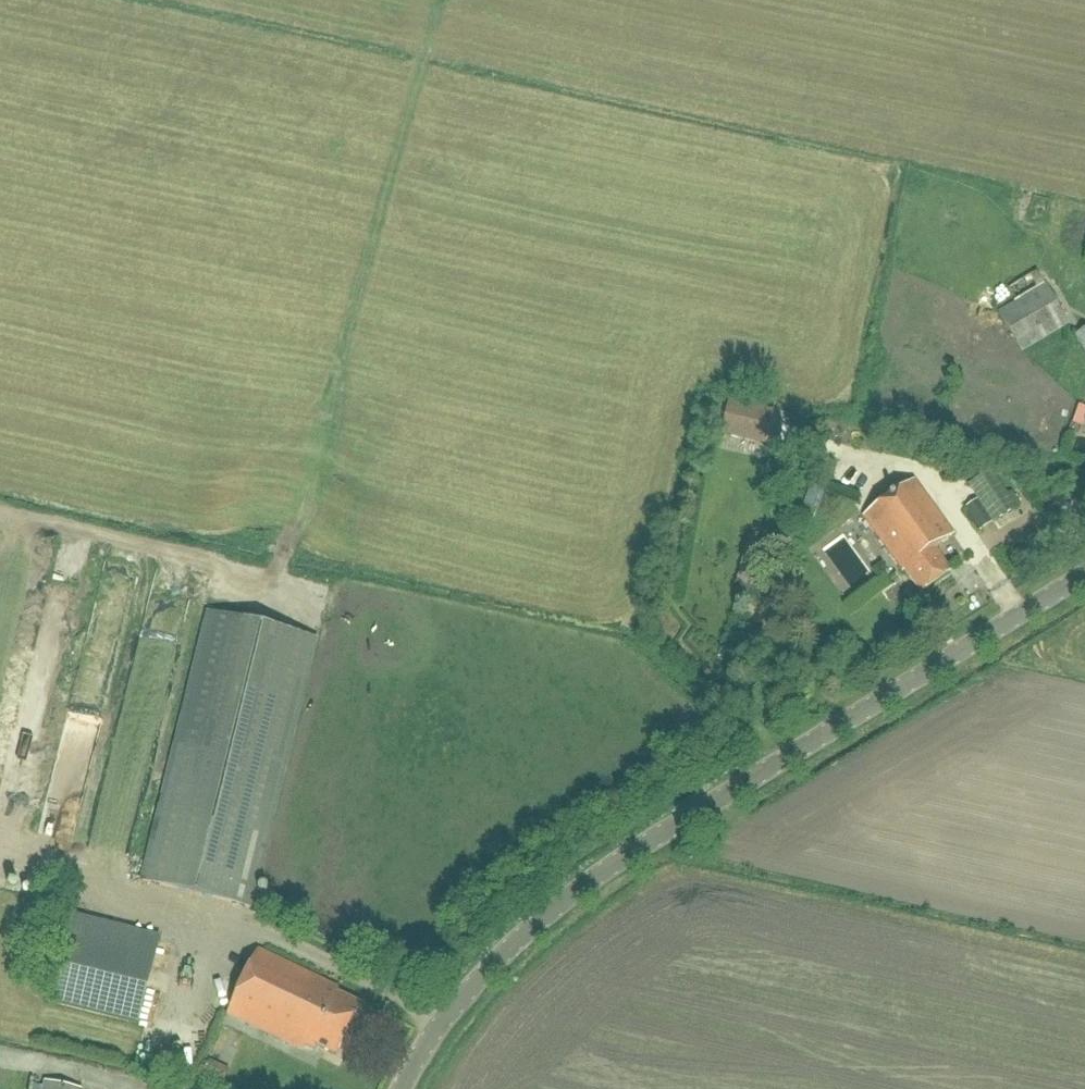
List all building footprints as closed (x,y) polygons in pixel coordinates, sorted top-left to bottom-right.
[(1022,352),(1069,325),(1045,285),(998,312),(1022,352)] [(1076,336),(1084,352),(1084,330),(1076,336)] [(1028,364),(1031,370),(1033,369),(1037,376),(1051,369),(1044,355),(1028,364)] [(766,446),(773,413),(728,402),(720,434),(766,446)] [(993,524),(1019,505),(1012,493),(1007,496),(991,471),(968,486),(993,524)] [(905,570),(921,593),(950,572),(933,550),(953,535),(913,481),(863,517),(902,572),(905,570)] [(818,510),(825,491),(812,486),(805,505),(818,510)] [(860,551),(838,553),(841,581),(863,579),(860,551)] [(252,908),(317,639),(209,613),(144,881),(252,908)] [(139,1025),(157,953),(67,931),(49,1003),(139,1025)] [(325,982),(259,951),(228,1014),(295,1046),(297,1042),(317,1051),(319,1046),(338,1055),(361,1006),(323,988),(325,982)] [(209,1061),(202,1075),(222,1085),(229,1070),(209,1061)]
